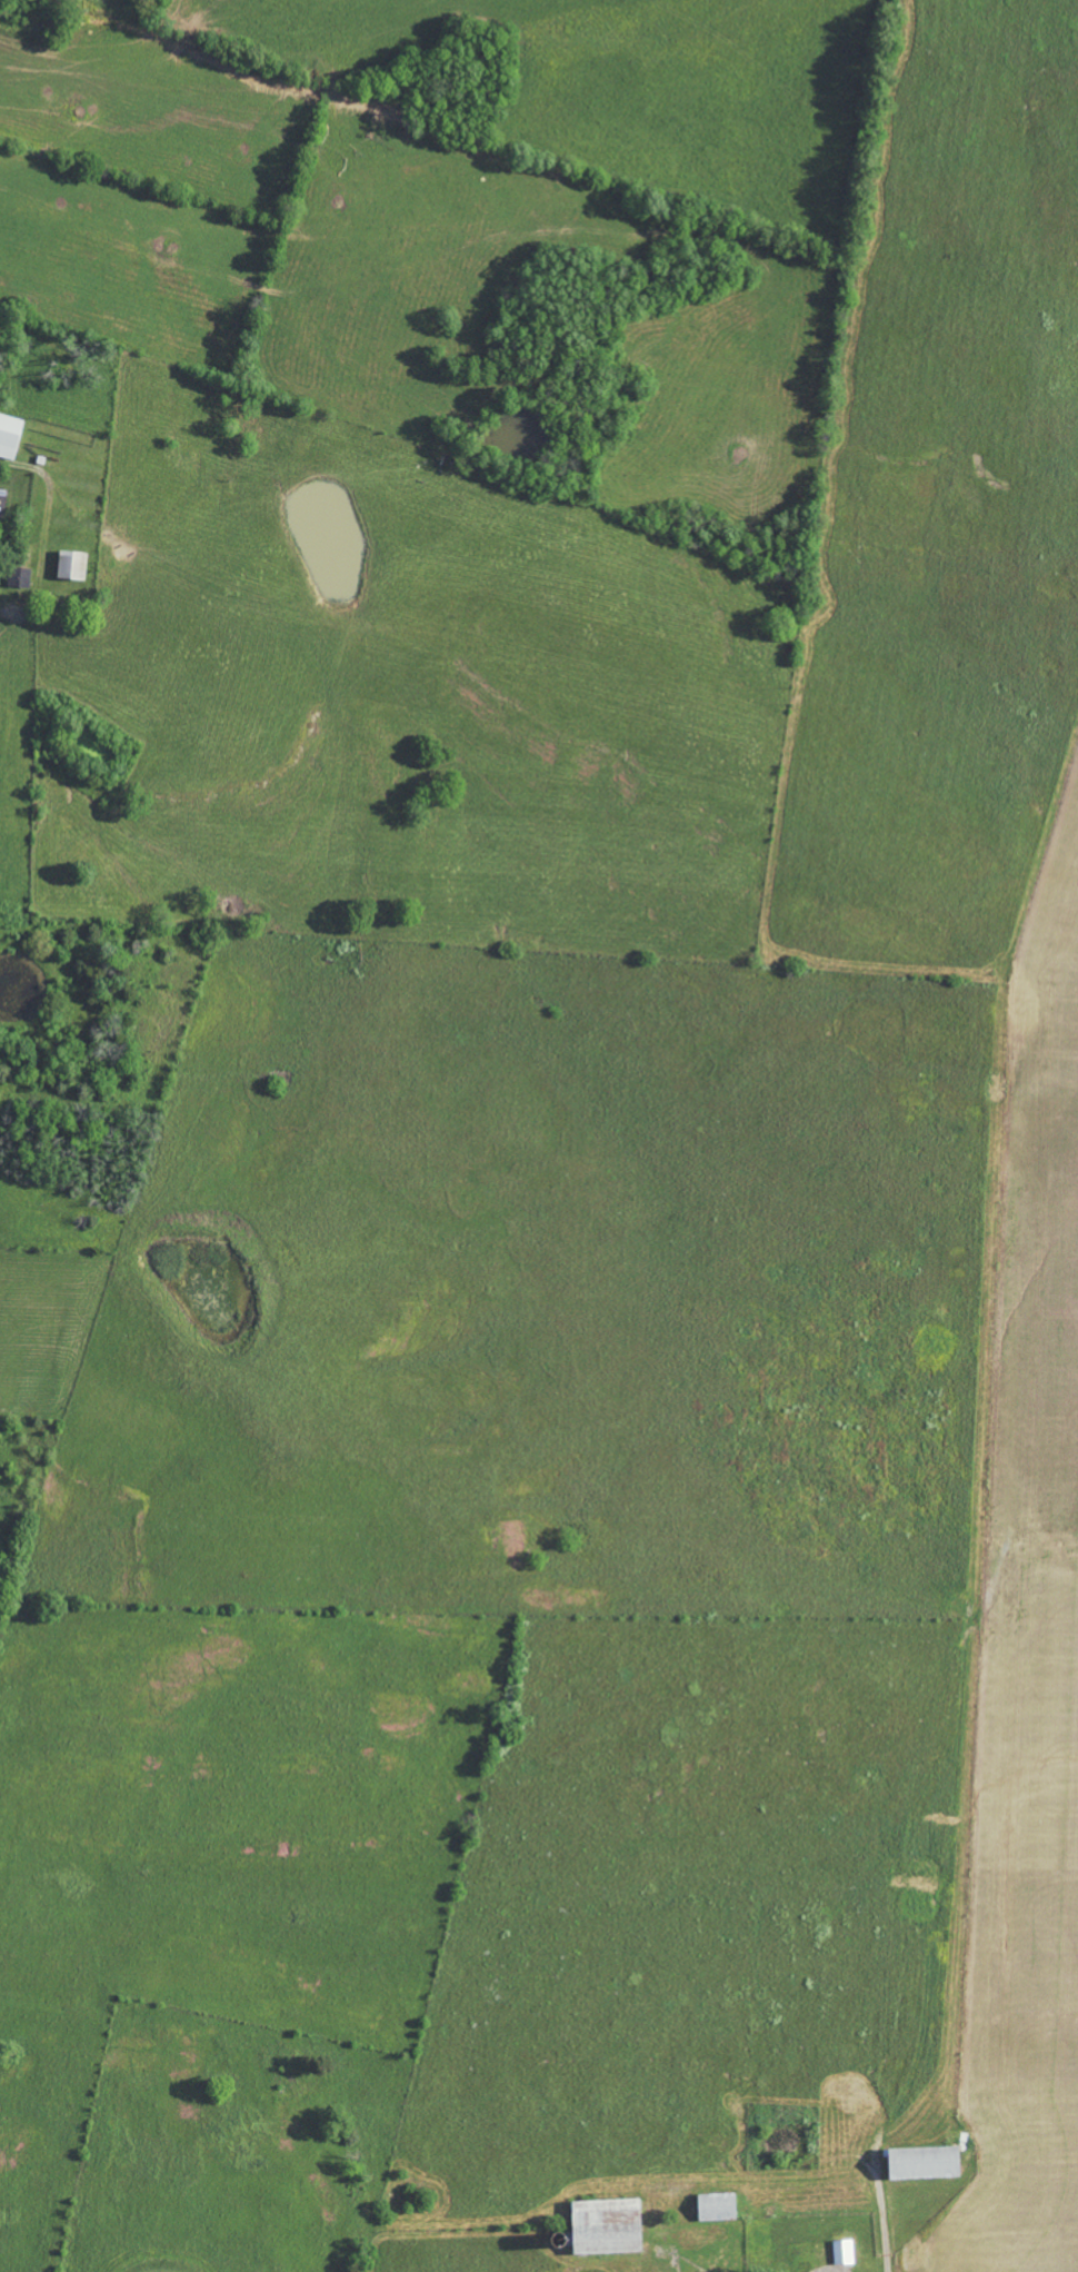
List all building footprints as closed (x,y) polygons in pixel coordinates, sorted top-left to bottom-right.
[(0,415),(0,457),(14,460),(24,421),(0,415)] [(85,552),(57,551),(56,579),(84,581),(85,552)] [(11,569),(19,571),(16,586),(28,589),(31,569),(12,565),(11,569)] [(976,2151),(976,2139),(956,2138),(956,2151),(976,2151)] [(957,2177),(956,2146),(884,2149),(885,2180),(957,2177)] [(697,2221),(735,2220),(735,2193),(696,2195),(697,2221)] [(570,2255),(639,2253),(638,2199),(569,2201),(570,2255)] [(852,2242),(833,2241),(833,2263),(851,2264),(852,2242)]
